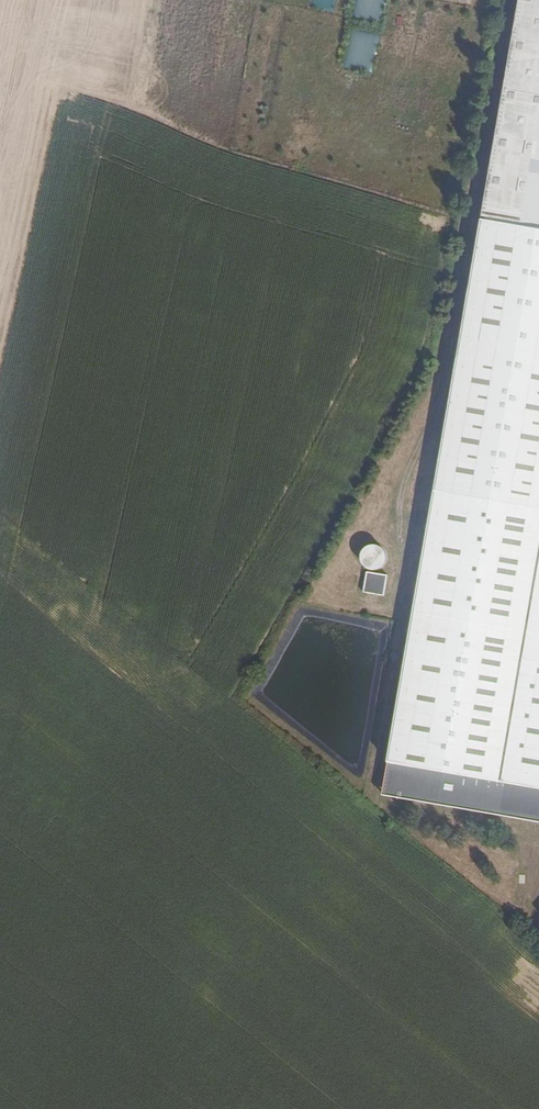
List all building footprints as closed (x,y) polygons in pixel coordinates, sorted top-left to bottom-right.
[(492,212),(538,220),(538,0),(534,0),(492,212)] [(492,212),(475,306),(444,485),(396,758),(538,782),(538,220),(492,212)] [(381,543),(377,543),(374,543),(370,545),(368,547),(365,550),(364,553),(364,557),(364,560),(366,564),(368,566),(371,569),(374,570),(378,570),(381,570),(385,568),(387,566),(390,563),(391,560),(391,556),(391,553),(389,550),(387,547),(384,545),(381,543)] [(388,576),(367,572),(363,592),(385,596),(388,576)] [(409,761),(396,758),(390,791),(404,794),(409,761)] [(409,761),(404,794),(538,817),(538,782),(409,761)]
